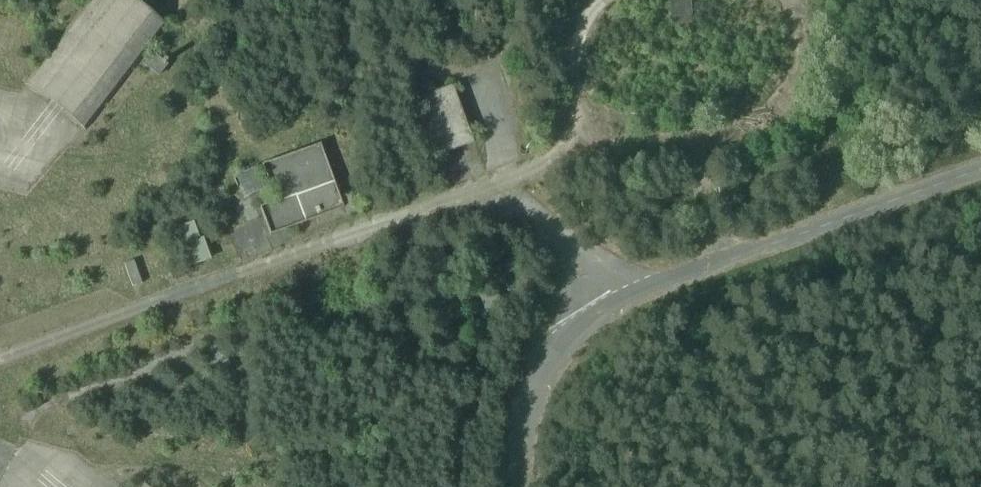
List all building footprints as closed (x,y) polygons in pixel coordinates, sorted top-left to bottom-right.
[(82,136),(164,28),(147,16),(156,5),(150,0),(89,0),(21,91),(82,136)] [(675,24),(694,24),(693,0),(674,0),(675,24)] [(411,100),(431,158),(471,144),(451,86),(411,100)] [(261,206),(269,230),(300,220),(302,228),(354,212),(348,194),(338,197),(320,142),(262,161),(275,201),(261,206)] [(235,170),(242,192),(259,187),(252,164),(235,170)] [(197,220),(171,226),(181,267),(207,261),(197,220)] [(142,478),(135,486),(153,486),(142,478)]
